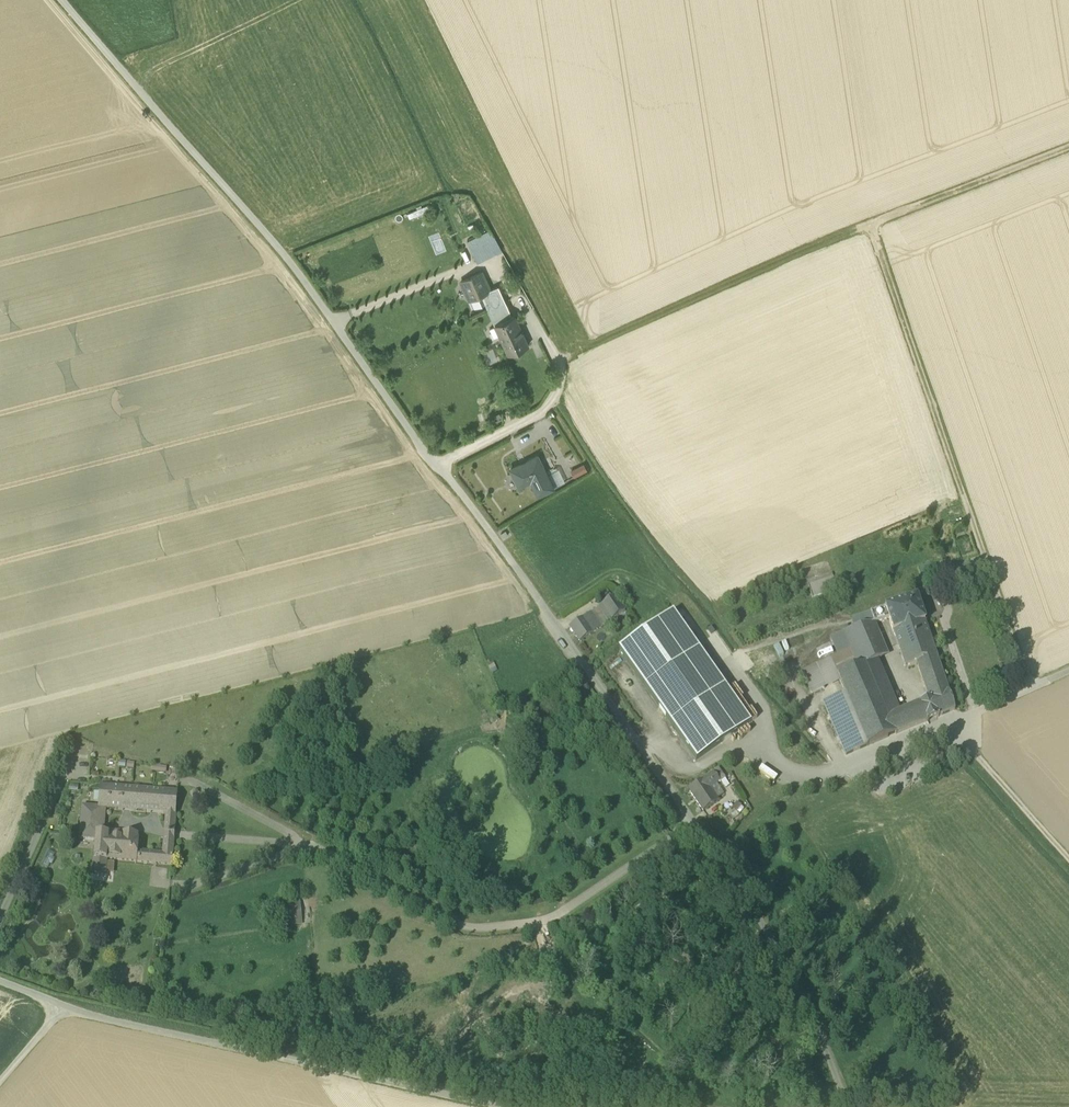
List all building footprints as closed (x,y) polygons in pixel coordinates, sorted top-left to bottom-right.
[(495,238),(493,239),(489,232),(468,242),(472,250),(474,254),(477,262),(502,250),(495,238)] [(461,282),(470,300),(471,300),(482,295),(491,291),(490,290),(482,272),(461,282)] [(486,303),(489,310),(505,303),(497,287),(490,290),(491,291),(482,295),(486,303)] [(482,295),(471,300),(475,308),(486,303),(482,295)] [(489,310),(495,324),(511,317),(505,303),(489,310)] [(495,324),(509,354),(529,346),(515,316),(511,317),(495,324)] [(531,479),(538,495),(554,488),(542,462),(541,463),(537,455),(527,460),(527,461),(511,469),(515,477),(519,475),(523,483),(531,479)] [(531,479),(523,483),(531,499),(538,495),(531,479)] [(809,586),(813,599),(838,591),(834,578),(809,586)] [(615,598),(613,599),(608,592),(600,597),(605,605),(602,606),(612,621),(625,612),(615,598)] [(889,620),(893,633),(925,623),(917,598),(885,609),(889,620)] [(612,621),(602,606),(590,614),(600,629),(612,621)] [(870,613),(874,625),(889,620),(885,609),(870,613)] [(674,613),(665,620),(713,689),(722,683),(674,613)] [(570,628),(580,643),(600,629),(590,614),(570,628)] [(665,620),(620,651),(697,761),(751,723),(722,683),(713,689),(665,620)] [(853,625),(855,630),(867,626),(868,626),(867,621),(853,625)] [(917,664),(929,701),(937,719),(939,718),(954,711),(954,712),(955,711),(925,623),(893,633),(905,667),(905,668),(906,668),(917,664)] [(927,723),(929,722),(921,704),(900,713),(878,661),(881,660),(867,626),(855,630),(831,637),(839,656),(839,657),(846,673),(839,676),(838,675),(837,676),(836,676),(837,679),(838,679),(839,681),(845,694),(867,747),(868,747),(868,746),(927,722),(927,723)] [(856,669),(841,634),(781,659),(796,694),(816,686),(824,703),(845,694),(837,677),(856,669)] [(846,756),(867,747),(845,694),(824,703),(846,756)] [(929,701),(921,704),(929,722),(937,719),(929,701)] [(167,768),(154,766),(153,773),(167,774),(167,768)] [(720,782),(720,783),(726,779),(719,769),(714,773),(720,782)] [(689,790),(703,812),(718,801),(717,799),(710,789),(717,784),(720,782),(714,773),(689,790)] [(724,795),(717,784),(710,789),(717,799),(724,795)] [(107,810),(118,811),(120,788),(101,787),(99,809),(107,810)] [(118,811),(160,814),(162,792),(120,788),(118,811)] [(160,814),(168,815),(176,816),(178,793),(162,792),(160,814)] [(80,840),(96,841),(97,835),(104,835),(104,831),(107,810),(99,809),(83,807),(80,840)] [(175,831),(176,816),(168,815),(167,830),(175,831)] [(174,840),(175,831),(167,830),(166,839),(174,840)] [(107,860),(138,863),(138,854),(139,835),(122,834),(122,837),(109,836),(107,860)] [(107,860),(109,836),(104,835),(97,835),(96,841),(95,859),(107,860)] [(172,866),(174,840),(166,839),(164,856),(138,854),(138,863),(172,866)] [(55,854),(49,851),(42,866),(48,869),(50,865),(53,866),(56,859),(53,858),(55,854)] [(105,874),(107,860),(95,859),(94,870),(94,873),(105,874)] [(282,900),(284,927),(303,925),(301,899),(282,900)]
